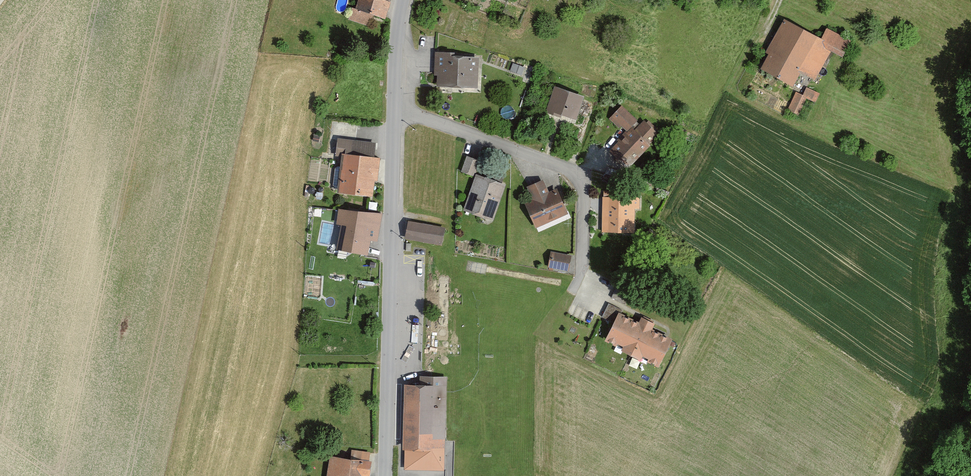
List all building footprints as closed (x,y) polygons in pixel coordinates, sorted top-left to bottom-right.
[(352,20),(370,25),(373,14),(385,18),(390,0),(358,0),(352,20)] [(782,18),(757,66),(790,83),(797,71),(814,80),(829,51),(841,58),(850,40),(826,27),(820,38),(782,18)] [(478,53),(434,52),(434,74),(438,74),(437,85),(477,87),(478,53)] [(820,94),(798,84),(786,110),(797,115),(805,97),(816,102),(820,94)] [(585,95),(553,85),(545,111),(577,120),(585,95)] [(622,104),(611,117),(626,131),(609,150),(629,168),(658,136),(622,104)] [(379,158),(341,153),(336,192),(374,197),(379,158)] [(461,172),(473,176),(479,159),(466,155),(461,172)] [(505,184),(475,173),(462,209),(491,221),(505,184)] [(542,178),(526,186),(532,199),(523,203),(534,227),(566,213),(554,186),(547,189),(542,178)] [(638,197),(602,196),(601,231),(637,231),(638,197)] [(383,215),(338,208),(335,225),(341,226),(337,250),(367,255),(370,240),(378,241),(383,215)] [(446,228),(407,222),(405,238),(443,244),(446,228)] [(551,250),(550,267),(572,268),(573,251),(551,250)] [(636,323),(616,313),(604,339),(656,363),(668,337),(651,328),(653,322),(639,316),(636,323)] [(426,383),(403,383),(401,448),(405,450),(404,470),(445,472),(448,375),(426,375),(426,383)] [(328,454),(324,475),(367,475),(370,460),(328,454)]
